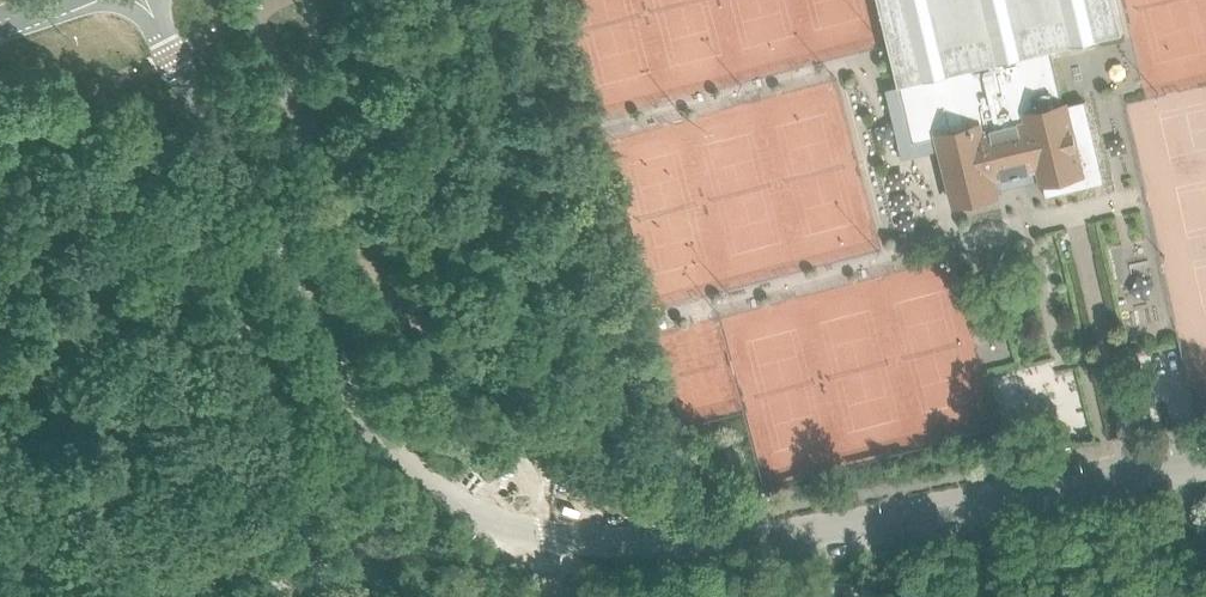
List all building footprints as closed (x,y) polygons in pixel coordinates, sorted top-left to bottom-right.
[(1125,32),(1117,0),(878,0),(899,87),(901,87),(904,97),(902,98),(916,156),(942,149),(955,204),(997,194),(994,181),(1040,170),(1044,194),(1047,204),(1134,182),(1128,159),(1108,165),(1092,104),(1064,111),(1054,72),(1031,78),(1028,68),(976,81),(973,71),(1044,53),(1125,32)]
